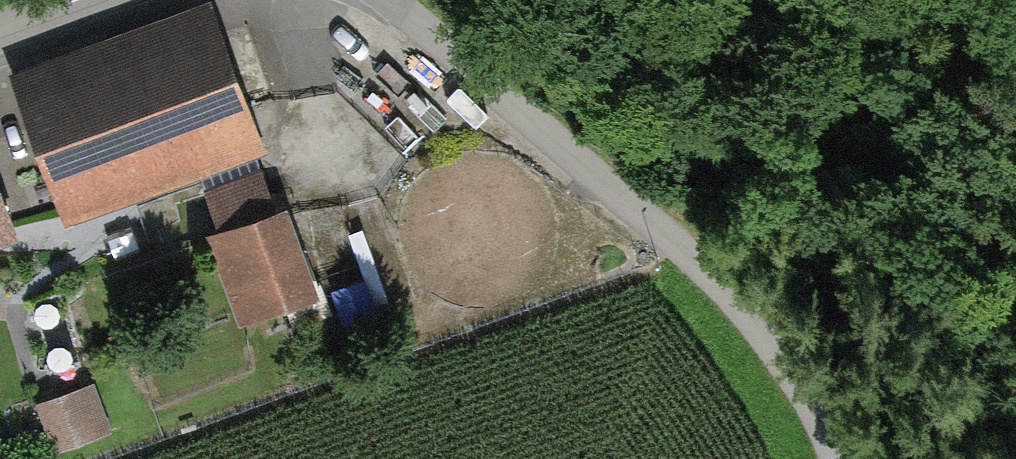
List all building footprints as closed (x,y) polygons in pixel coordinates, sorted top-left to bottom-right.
[(259,146),(205,5),(7,81),(61,222),(259,146)] [(313,287),(275,174),(201,198),(238,312),(313,287)] [(0,198),(0,243),(15,237),(0,198)] [(57,446),(113,430),(96,376),(41,393),(57,446)]
